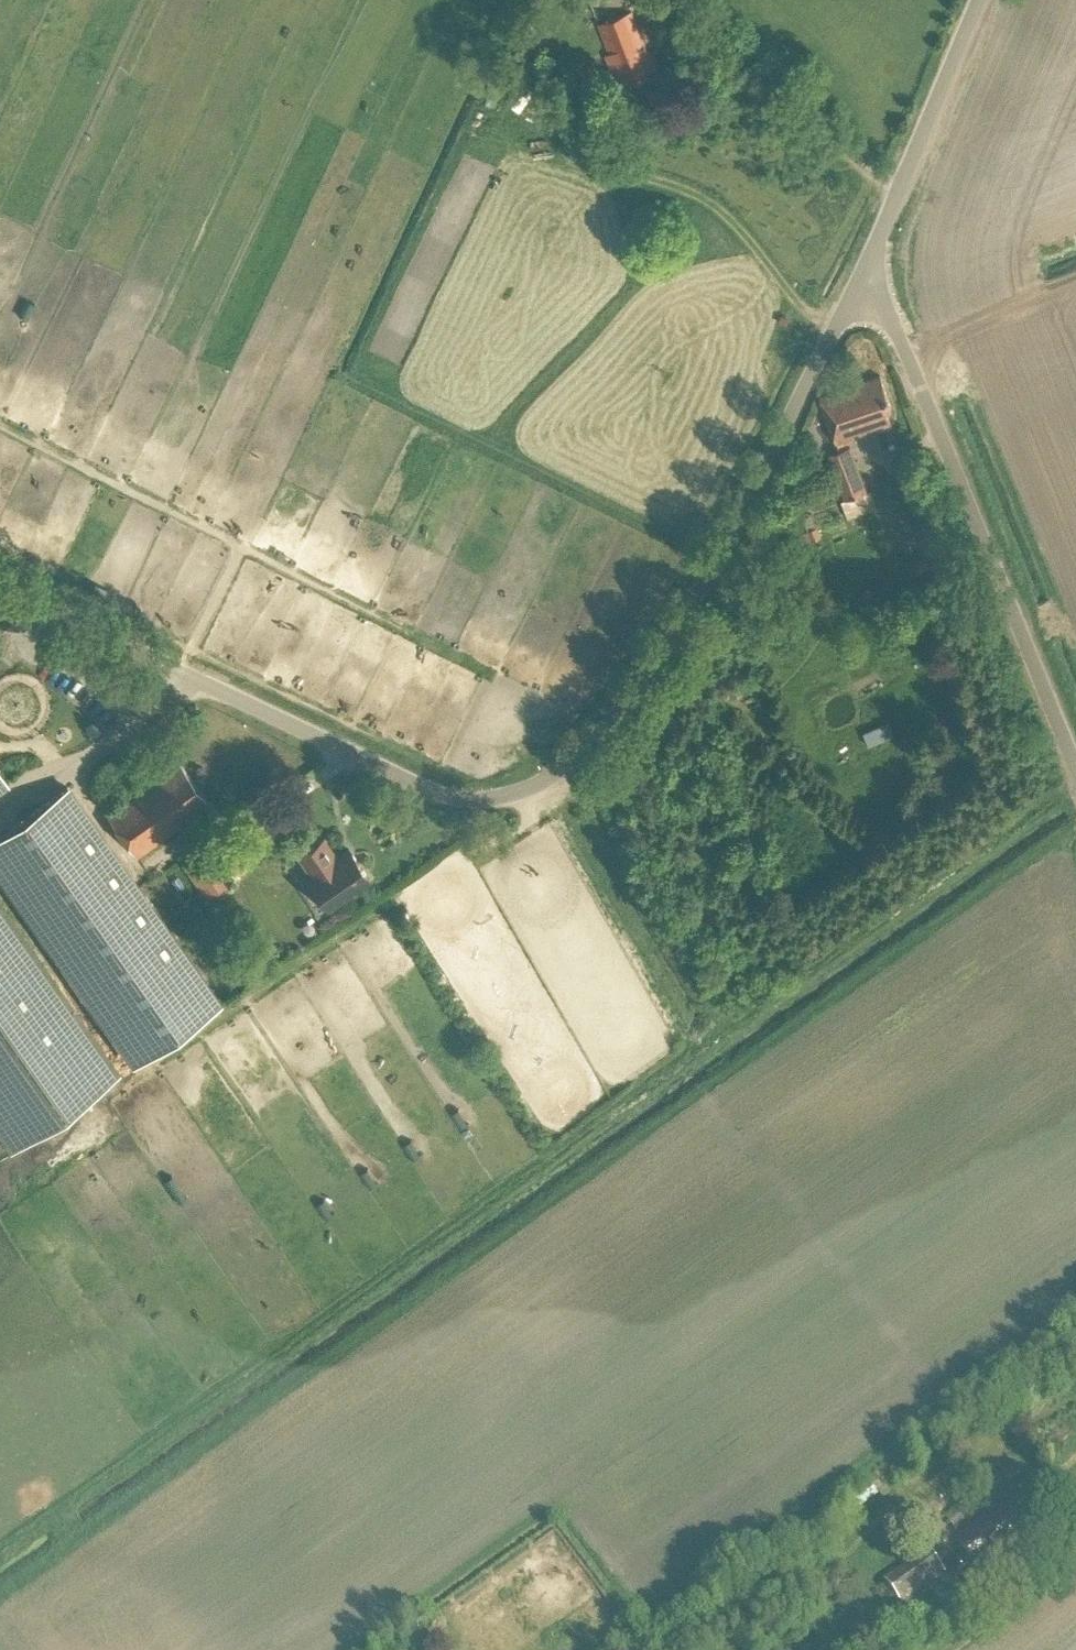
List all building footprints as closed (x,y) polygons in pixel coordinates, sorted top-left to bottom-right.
[(648,74),(658,70),(651,51),(646,53),(631,13),(599,25),(610,55),(608,56),(621,90),(650,78),(648,74)] [(881,374),(820,395),(836,440),(891,421),(886,408),(892,406),(881,374)] [(868,491),(851,446),(828,454),(845,499),(868,491)] [(822,535),(819,527),(809,530),(812,539),(822,535)] [(792,596),(804,591),(800,580),(788,585),(792,596)] [(869,745),(894,735),(889,721),(863,731),(869,745)] [(176,764),(173,760),(101,812),(134,860),(201,810),(198,807),(215,795),(187,757),(176,764)] [(56,793),(0,832),(0,882),(129,1064),(209,1008),(56,793)] [(369,878),(349,848),(336,857),(322,838),(299,854),(312,873),(306,878),(326,907),(369,878)] [(195,881),(208,899),(227,885),(214,868),(195,881)] [(0,913),(0,1144),(5,1152),(114,1075),(0,913)] [(1010,1543),(1012,1546),(1036,1529),(1010,1493),(989,1509),(993,1515),(955,1543),(976,1572),(1008,1549),(1006,1545),(1010,1543)] [(956,1533),(971,1523),(959,1506),(944,1516),(956,1533)] [(903,1607),(947,1575),(929,1551),(885,1583),(903,1607)]
